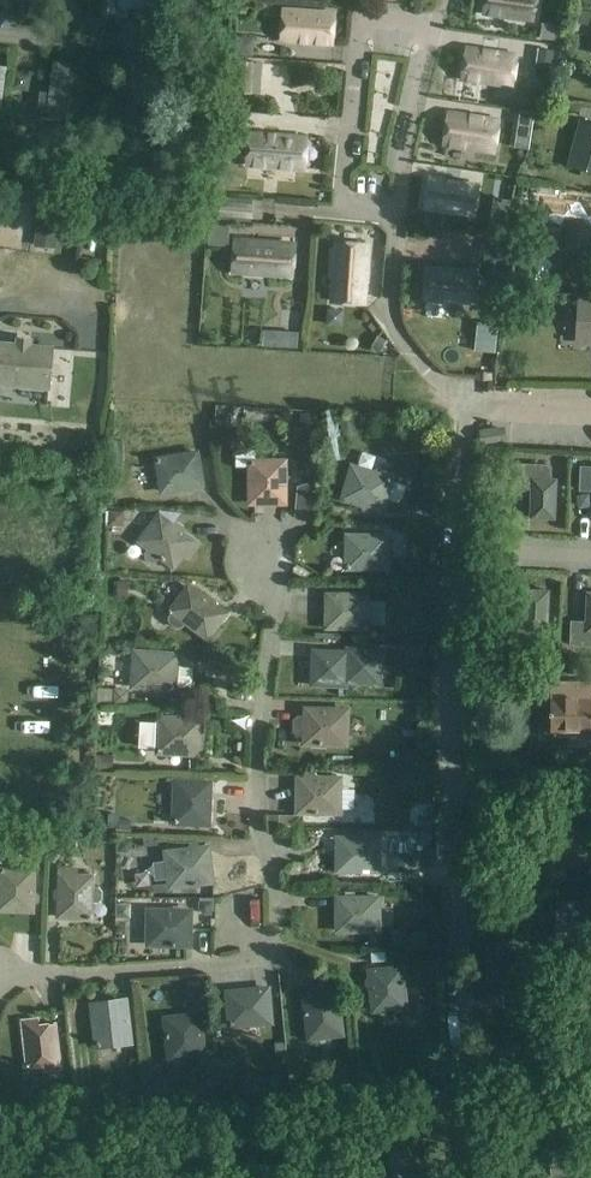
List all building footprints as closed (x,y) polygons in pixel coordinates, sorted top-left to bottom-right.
[(11,11),(12,0),(0,0),(0,10),(11,11)] [(483,14),(532,21),(535,0),(486,0),(483,14)] [(127,22),(154,21),(153,8),(126,9),(127,22)] [(284,9),(281,40),(330,44),(332,13),(284,9)] [(175,12),(163,12),(162,25),(174,25),(175,12)] [(590,16),(578,13),(576,22),(588,25),(590,16)] [(498,20),(495,41),(543,47),(545,27),(498,20)] [(467,48),(462,79),(511,87),(515,56),(467,48)] [(537,60),(553,63),(555,50),(539,49),(537,60)] [(126,57),(124,73),(156,76),(155,95),(171,96),(173,77),(174,60),(126,57)] [(53,60),(46,118),(63,120),(71,62),(53,60)] [(533,61),(531,79),(563,83),(565,65),(533,61)] [(476,85),(473,102),(520,111),(523,94),(476,85)] [(520,109),(519,121),(533,123),(535,111),(520,109)] [(449,113),(444,144),(492,152),(497,121),(449,113)] [(584,116),(571,166),(590,171),(590,118),(584,116)] [(248,133),(246,164),(295,168),(297,137),(248,133)] [(503,172),(504,156),(451,153),(450,169),(503,172)] [(315,191),(315,174),(253,172),(253,189),(315,191)] [(429,178),(425,209),(473,216),(478,185),(429,178)] [(543,219),(571,224),(567,250),(587,253),(590,227),(590,206),(545,200),(543,219)] [(230,201),(215,201),(215,212),(229,213),(230,201)] [(39,216),(38,225),(58,227),(59,219),(39,216)] [(429,217),(429,234),(484,235),(484,218),(429,217)] [(496,218),(495,229),(512,230),(513,218),(496,218)] [(58,227),(38,225),(36,243),(56,246),(58,227)] [(234,241),(232,272),(290,276),(292,245),(234,241)] [(335,243),(331,302),(362,304),(366,245),(335,243)] [(490,254),(495,254),(500,251),(500,247),(496,243),(490,243),(487,246),(487,250),(490,254)] [(427,268),(425,300),(474,303),(476,272),(427,268)] [(575,344),(590,345),(590,295),(577,295),(575,344)] [(430,306),(429,334),(452,334),(452,324),(475,324),(476,307),(430,306)] [(380,328),(373,321),(368,326),(374,333),(380,328)] [(498,324),(478,322),(475,350),(495,352),(498,324)] [(389,338),(381,333),(374,343),(382,349),(389,338)] [(48,387),(52,348),(0,344),(0,382),(48,387)] [(301,413),(301,427),(316,427),(316,413),(301,413)] [(113,438),(113,456),(126,456),(127,438),(113,438)] [(198,450),(155,457),(161,493),(204,486),(198,450)] [(250,459),(250,503),(286,503),(286,459),(250,459)] [(352,464),(341,499),(383,511),(394,477),(352,464)] [(532,487),(531,517),(555,518),(556,480),(549,480),(549,466),(519,465),(518,487),(532,487)] [(584,467),(582,467),(581,490),(590,490),(590,468),(584,467)] [(124,510),(111,509),(111,524),(123,525),(124,510)] [(150,527),(139,540),(149,547),(145,552),(145,557),(152,563),(156,562),(161,557),(174,566),(184,553),(189,557),(199,543),(167,519),(157,532),(150,527)] [(346,533),(346,569),(389,570),(389,533),(346,533)] [(129,595),(129,579),(119,578),(118,594),(129,595)] [(178,597),(168,610),(171,612),(168,616),(169,621),(178,628),(182,627),(186,623),(197,631),(201,627),(212,635),(228,612),(196,589),(186,602),(178,597)] [(549,631),(550,590),(524,590),(523,619),(508,618),(507,643),(541,644),(541,631),(549,631)] [(325,592),(325,628),(369,629),(369,621),(387,621),(387,599),(369,599),(369,592),(325,592)] [(586,621),(571,621),(570,646),(590,647),(590,592),(586,592),(586,621)] [(313,650),(311,684),(346,686),(346,682),(380,684),(382,649),(347,648),(347,651),(313,650)] [(134,650),(132,686),(175,689),(178,654),(134,650)] [(552,735),(575,735),(590,735),(590,681),(551,681),(552,735)] [(180,684),(180,706),(196,705),(195,684),(180,684)] [(106,701),(129,702),(129,688),(107,687),(106,701)] [(294,718),(294,730),(298,734),(303,735),(303,744),(347,745),(348,709),(305,707),(304,713),(299,713),(294,718)] [(159,716),(157,752),(200,754),(202,718),(159,716)] [(297,775),(297,813),(342,813),(342,776),(297,775)] [(175,779),(173,823),(209,824),(211,781),(175,779)] [(287,814),(275,814),(276,825),(287,825),(287,814)] [(121,817),(120,827),(132,828),(133,818),(121,817)] [(47,826),(32,826),(32,841),(46,841),(47,826)] [(554,862),(590,863),(590,827),(555,827),(554,862)] [(421,830),(421,844),(433,844),(433,830),(421,830)] [(336,853),(336,872),(380,872),(380,853),(386,853),(386,836),(346,836),(345,853),(336,853)] [(132,845),(133,838),(120,838),(120,851),(127,851),(132,845)] [(166,859),(155,861),(157,879),(168,877),(169,887),(212,882),(208,846),(165,851),(166,859)] [(33,912),(36,868),(0,867),(0,910),(33,912)] [(59,868),(58,907),(74,908),(74,918),(91,918),(92,875),(76,874),(76,868),(59,868)] [(336,896),(335,932),(379,932),(379,896),(336,896)] [(557,903),(558,939),(590,939),(590,902),(557,903)] [(148,909),(147,945),(190,946),(191,909),(148,909)] [(408,930),(392,930),(392,945),(409,944),(408,930)] [(403,965),(367,969),(372,1012),(408,1008),(403,965)] [(312,995),(302,996),(307,1039),(343,1035),(338,992),(334,992),(333,984),(328,981),(315,983),(311,987),(312,995)] [(269,987),(225,991),(228,1026),(272,1023),(269,987)] [(126,999),(90,1003),(95,1046),(131,1042),(126,999)] [(199,1013),(164,1017),(169,1060),(204,1056),(199,1013)] [(38,1018),(21,1020),(26,1066),(43,1064),(44,1070),(60,1068),(55,1023),(38,1025),(38,1018)] [(174,1091),(173,1078),(154,1079),(155,1093),(174,1091)] [(151,1093),(142,1094),(143,1106),(152,1105),(151,1093)] [(572,1173),(562,1120),(542,1124),(552,1177),(572,1173)] [(388,1163),(389,1177),(410,1177),(408,1161),(388,1163)] [(281,1175),(280,1168),(280,1163),(258,1166),(258,1170),(259,1177),(281,1175)] [(376,1164),(363,1165),(365,1177),(377,1177),(376,1164)]
